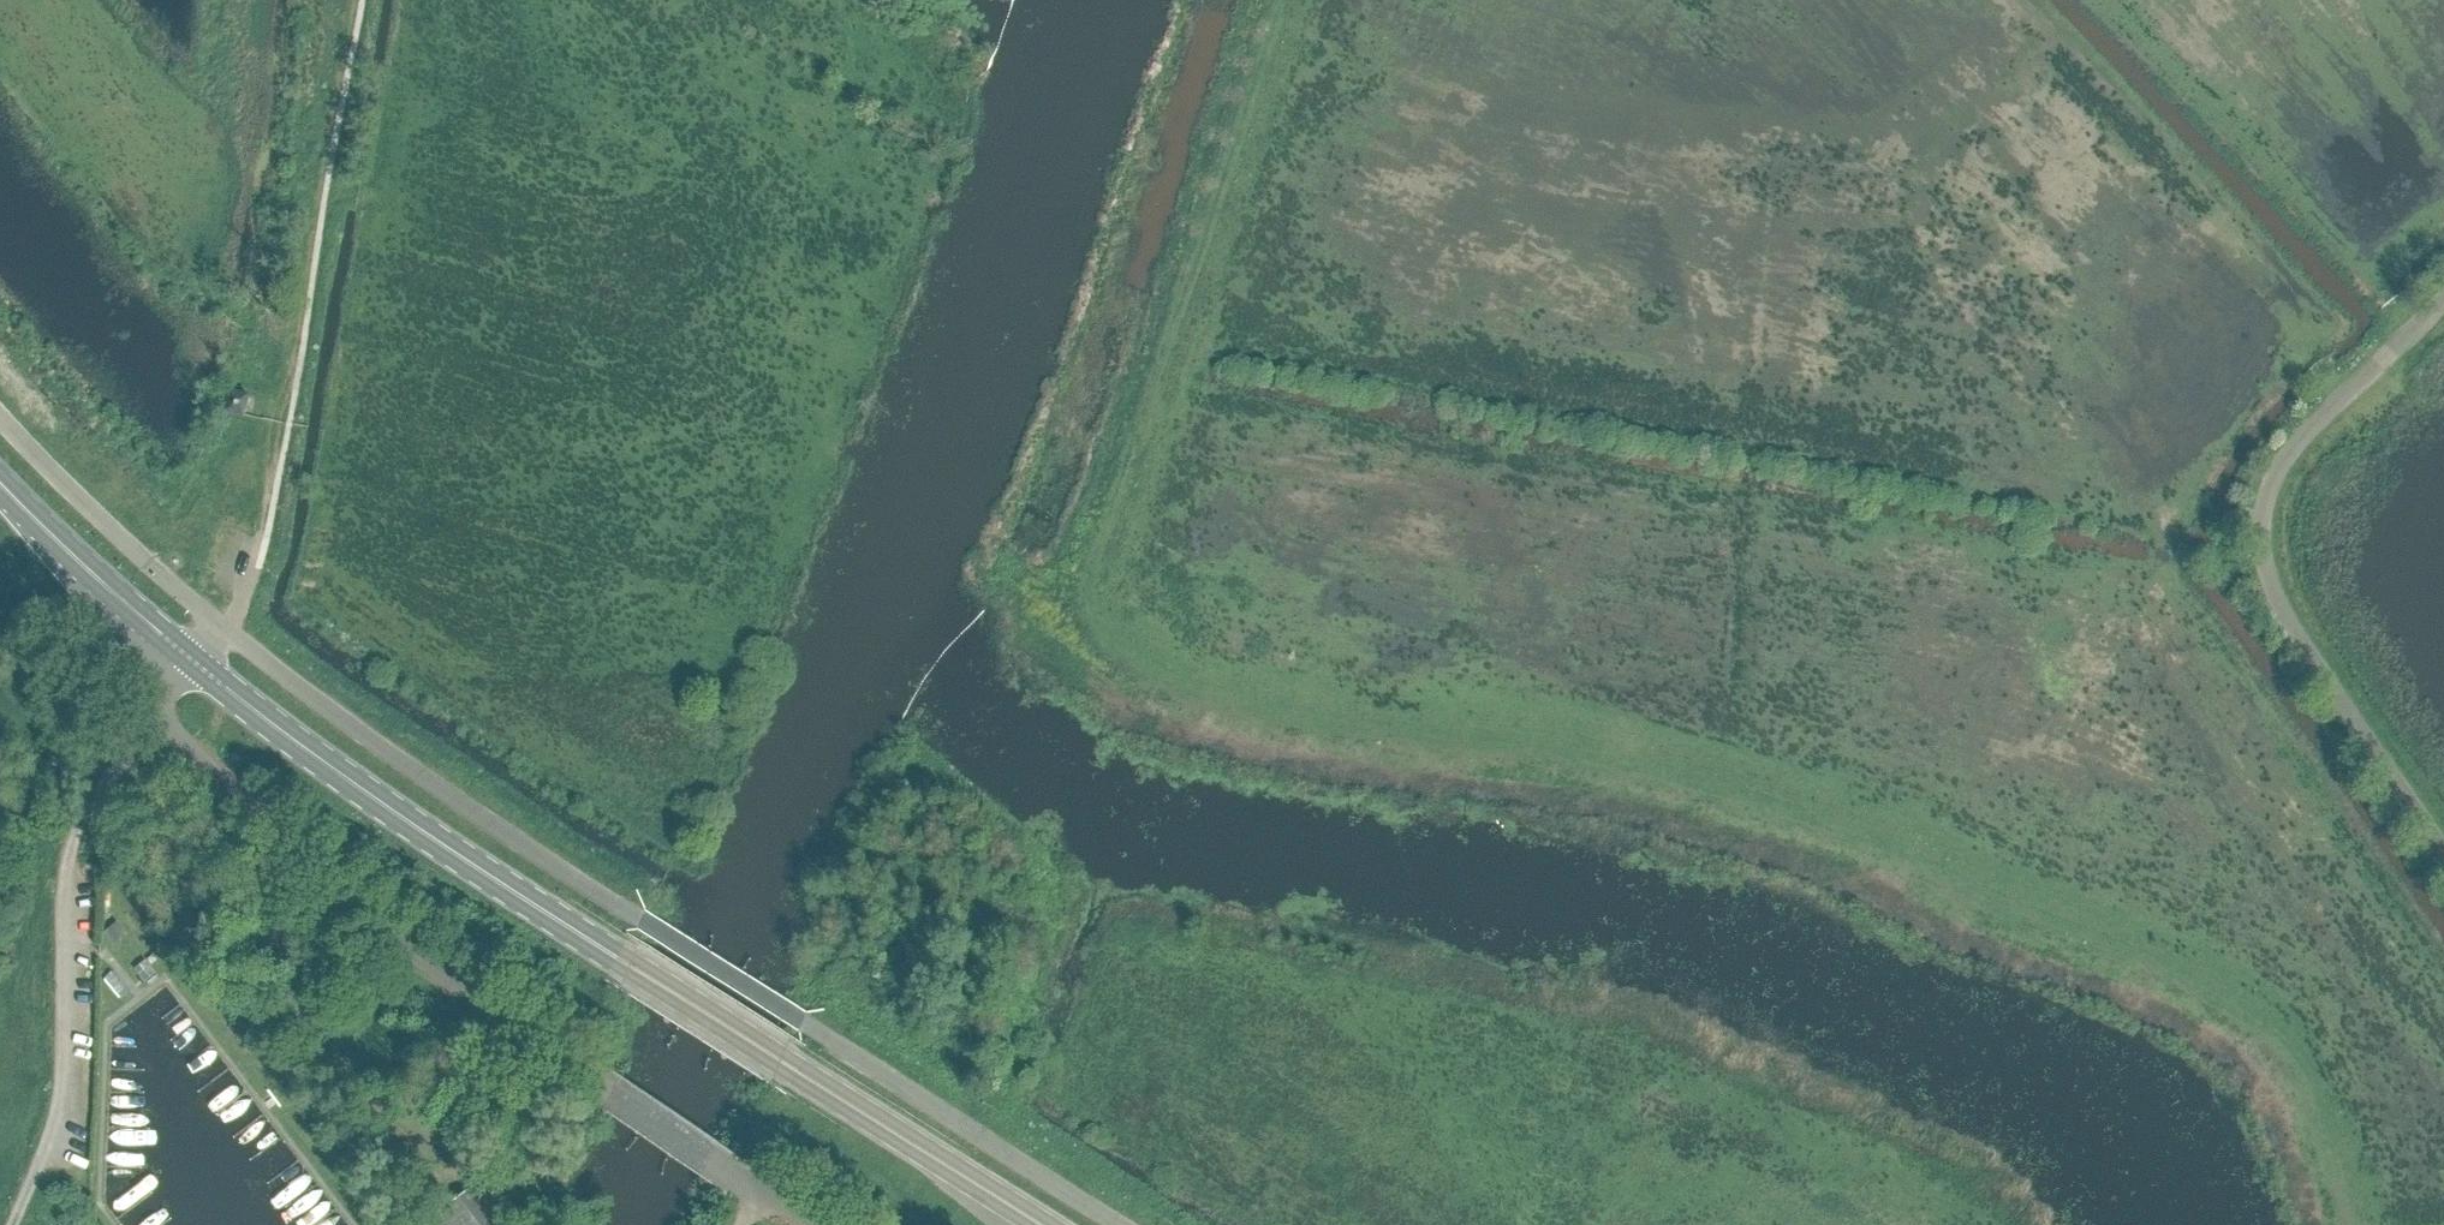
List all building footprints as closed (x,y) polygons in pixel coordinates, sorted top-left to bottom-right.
[(243,416),(246,396),(230,393),(226,413),(243,416)] [(127,935),(116,922),(105,932),(116,945),(127,935)] [(437,1215),(444,1224),(499,1224),(506,1220),(479,1183),(437,1215)]
